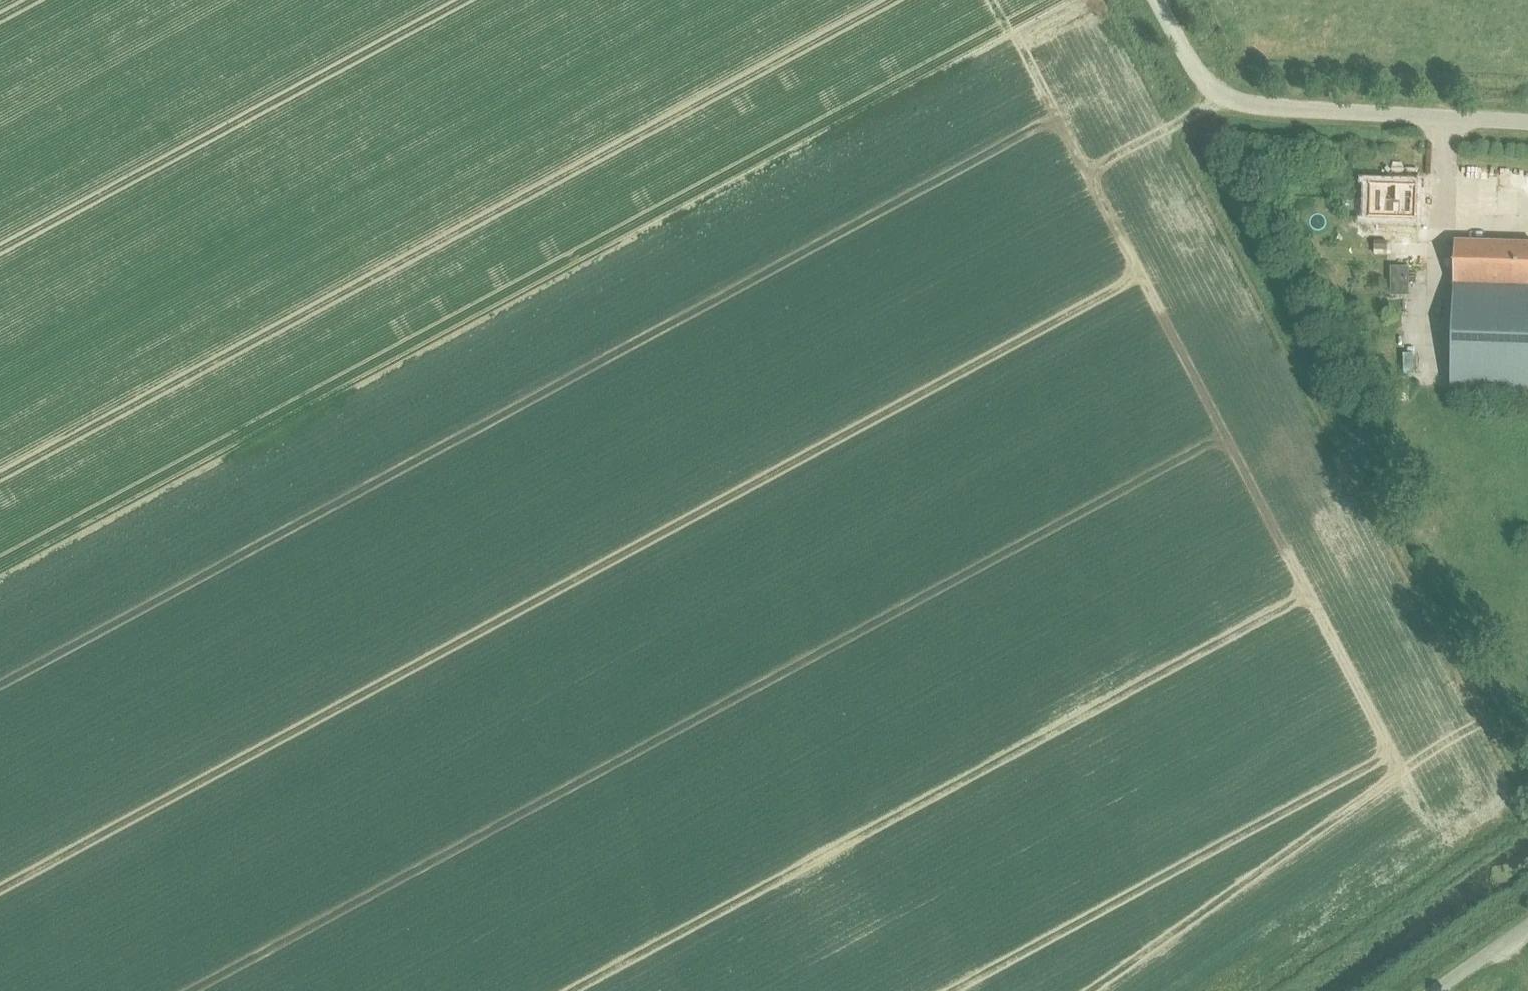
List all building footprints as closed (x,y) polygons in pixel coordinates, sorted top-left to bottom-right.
[(1413,213),(1415,179),(1367,177),(1365,210),(1413,213)] [(1376,241),(1376,250),(1388,251),(1389,242),(1376,241)] [(1457,242),(1449,385),(1527,389),(1527,246),(1457,242)] [(1411,268),(1393,268),(1393,286),(1411,286),(1411,268)]
